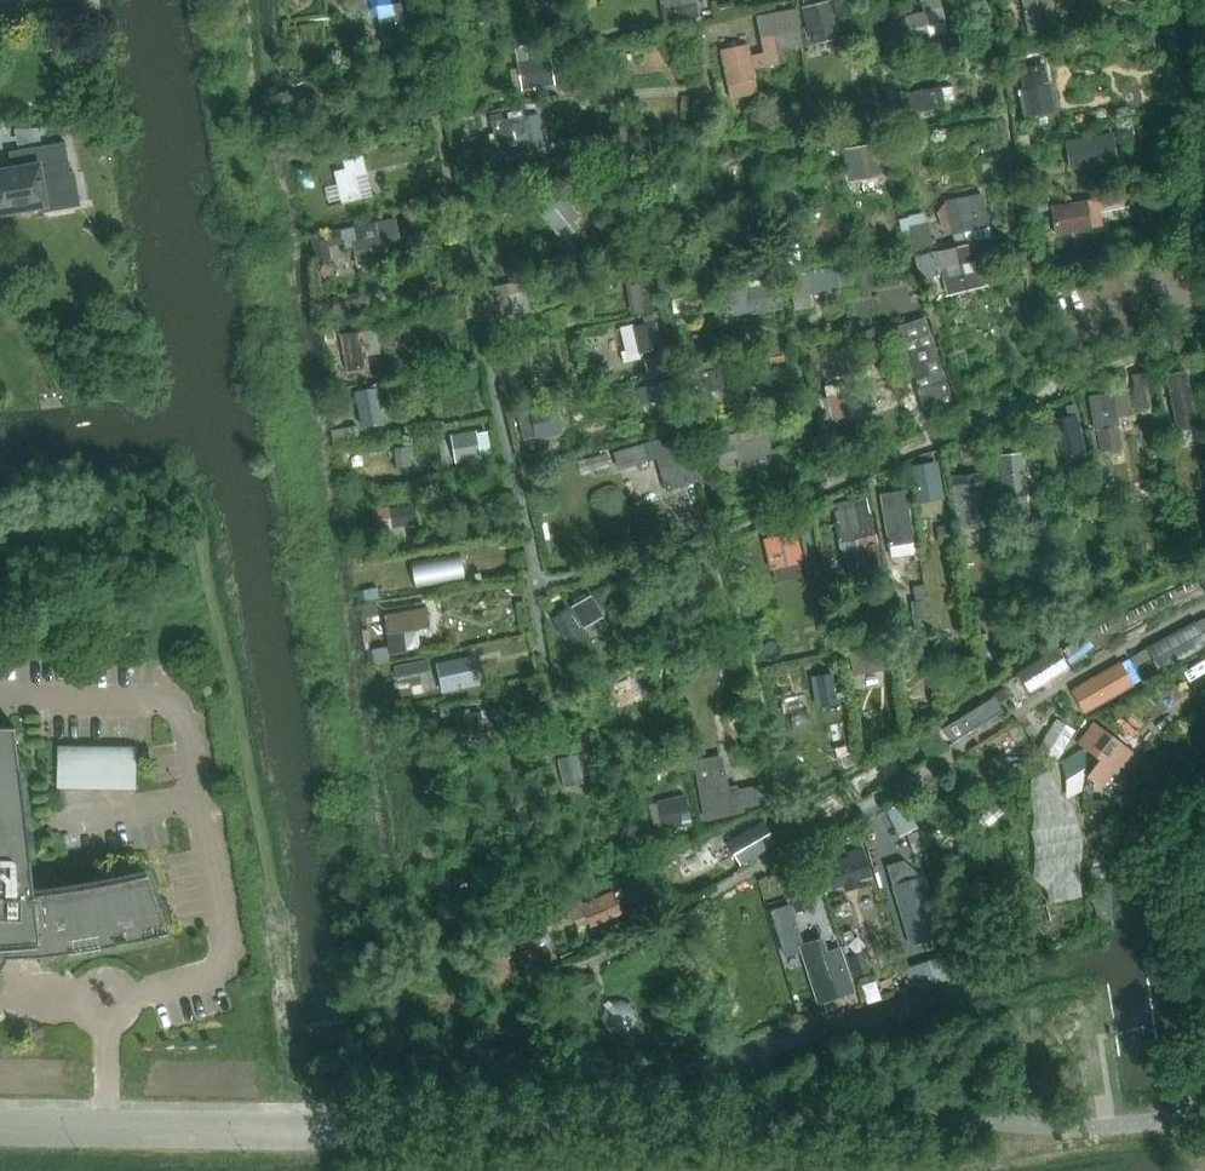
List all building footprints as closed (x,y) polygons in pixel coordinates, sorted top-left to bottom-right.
[(666,22),(696,15),(693,0),(661,0),(666,22)] [(802,8),(812,46),(841,38),(831,0),(830,0),(804,6),(802,8)] [(1028,32),(1056,26),(1051,0),(1022,0),(1028,32)] [(402,2),(377,6),(381,34),(406,30),(402,2)] [(942,7),(889,19),(894,45),(948,33),(942,7)] [(747,45),(720,50),(730,99),(732,99),(758,94),(753,68),(785,62),(782,49),(802,45),(798,30),(801,30),(796,8),(758,16),(757,16),(764,53),(749,56),(747,45)] [(566,37),(552,42),(559,61),(572,56),(566,37)] [(529,60),(518,62),(523,90),(554,84),(565,94),(576,92),(573,78),(561,80),(560,73),(552,75),(547,42),(527,45),(529,60)] [(1023,89),(1019,90),(1024,117),(1057,110),(1052,84),(1048,84),(1044,64),(1019,68),(1023,89)] [(893,79),(884,81),(887,100),(897,98),(893,79)] [(294,109),(317,126),(334,102),(312,86),(294,109)] [(947,107),(943,87),(909,93),(913,113),(947,107)] [(501,113),(491,115),(500,158),(531,151),(522,108),(508,111),(509,118),(505,119),(503,120),(501,113)] [(1171,119),(1155,123),(1158,136),(1174,133),(1171,119)] [(629,124),(608,130),(612,147),(633,142),(629,124)] [(1131,125),(1115,128),(1118,144),(1134,141),(1131,125)] [(1029,145),(1027,130),(1017,131),(1019,146),(1029,145)] [(1112,133),(1066,141),(1070,168),(1116,161),(1112,133)] [(44,204),(40,179),(70,173),(65,141),(22,149),(25,167),(0,172),(0,212),(20,208),(24,211),(33,210),(35,205),(44,204)] [(879,143),(847,148),(851,178),(883,173),(879,143)] [(345,169),(335,171),(342,202),(361,198),(355,175),(367,172),(363,156),(343,160),(345,169)] [(328,165),(319,167),(322,181),(332,179),(328,165)] [(707,166),(665,173),(668,194),(710,188),(707,166)] [(620,197),(616,181),(588,187),(591,203),(620,197)] [(1052,206),(1051,206),(1055,235),(1091,229),(1091,227),(1102,225),(1099,208),(1124,203),(1122,194),(1089,200),(1052,206)] [(947,202),(946,202),(952,234),(989,226),(983,195),(947,202)] [(565,196),(542,214),(563,242),(565,240),(581,228),(574,220),(580,215),(565,196)] [(340,230),(312,236),(316,262),(330,259),(327,245),(343,242),(344,248),(354,246),(358,265),(394,258),(391,241),(394,240),(399,239),(395,219),(340,230)] [(928,222),(909,227),(914,251),(933,247),(928,222)] [(976,243),(915,258),(920,278),(942,273),(946,291),(985,281),(976,243)] [(675,245),(661,247),(663,261),(678,259),(676,244),(675,245)] [(836,267),(789,274),(794,309),(812,306),(811,294),(840,289),(836,267)] [(488,287),(485,288),(491,317),(512,313),(509,294),(525,290),(523,280),(509,283),(488,287)] [(639,284),(626,286),(632,315),(644,313),(639,284)] [(749,288),(748,288),(751,313),(754,313),(781,308),(778,284),(749,288)] [(343,296),(333,298),(336,313),(346,311),(343,296)] [(452,306),(448,307),(450,321),(468,319),(466,304),(452,306)] [(632,324),(620,327),(628,362),(641,359),(639,352),(642,352),(661,347),(654,314),(643,316),(644,324),(633,327),(632,324)] [(925,317),(896,326),(926,417),(928,416),(955,408),(925,317)] [(334,328),(324,330),(326,341),(337,339),(334,328)] [(376,328),(340,334),(347,371),(369,367),(367,355),(380,352),(376,328)] [(665,355),(645,360),(648,372),(668,367),(665,355)] [(723,368),(691,375),(695,393),(727,386),(723,368)] [(1186,372),(1168,375),(1178,429),(1196,426),(1186,372)] [(1146,374),(1132,377),(1139,410),(1141,410),(1142,416),(1152,414),(1151,408),(1153,407),(1146,374)] [(653,385),(637,388),(640,405),(656,401),(655,395),(674,390),(672,380),(653,385)] [(358,392),(356,392),(362,427),(383,422),(377,388),(358,392)] [(1127,390),(1088,396),(1094,430),(1096,429),(1100,451),(1123,447),(1117,415),(1131,413),(1127,390)] [(843,393),(812,401),(818,425),(849,417),(843,393)] [(1068,417),(1049,422),(1059,461),(1087,453),(1076,414),(1078,414),(1075,403),(1065,406),(1068,417)] [(555,405),(518,413),(524,439),(561,431),(555,405)] [(763,425),(712,440),(719,461),(737,456),(739,463),(771,453),(763,425)] [(357,426),(348,428),(350,439),(359,437),(357,426)] [(476,430),(452,435),(457,461),(481,457),(476,430)] [(655,440),(614,451),(619,469),(658,458),(667,490),(701,480),(694,458),(692,458),(686,437),(656,445),(655,440)] [(409,447),(394,449),(397,468),(412,466),(409,447)] [(608,453),(587,459),(590,472),(611,466),(608,453)] [(1022,453),(1001,455),(1005,516),(1028,514),(1022,453)] [(1174,455),(1163,457),(1166,472),(1177,470),(1174,455)] [(938,460),(908,465),(914,504),(944,499),(938,460)] [(1110,464),(1098,467),(1102,483),(1113,480),(1110,464)] [(982,473),(952,477),(958,526),(969,525),(969,528),(989,525),(982,473)] [(883,493),(881,494),(889,545),(914,542),(906,490),(883,493)] [(835,503),(833,503),(841,542),(860,538),(866,569),(881,566),(865,496),(835,503)] [(1069,498),(1058,500),(1062,522),(1073,520),(1069,498)] [(415,505),(373,510),(375,528),(417,523),(415,505)] [(1050,510),(1040,510),(1040,522),(1050,521),(1050,510)] [(949,526),(937,527),(939,545),(951,543),(949,526)] [(797,532),(764,539),(770,568),(802,562),(797,532)] [(372,535),(360,536),(361,544),(373,544),(372,535)] [(967,549),(966,537),(959,538),(960,549),(967,549)] [(460,555),(417,563),(421,586),(464,577),(460,555)] [(605,584),(593,591),(600,604),(612,597),(605,584)] [(916,601),(912,602),(914,618),(929,616),(924,585),(914,586),(916,601)] [(1199,600),(1192,586),(1159,603),(1166,616),(1199,600)] [(377,588),(364,591),(366,600),(379,598),(377,588)] [(601,612),(592,595),(572,607),(581,624),(601,612)] [(425,602),(384,608),(388,647),(389,654),(406,651),(403,631),(428,627),(425,602)] [(378,604),(362,606),(364,617),(380,615),(378,604)] [(570,608),(556,616),(562,625),(575,617),(570,608)] [(1034,685),(1095,658),(1086,639),(1025,666),(1034,685)] [(953,641),(938,643),(940,656),(955,654),(953,641)] [(388,647),(372,649),(375,664),(390,661),(389,654),(388,647)] [(887,647),(850,654),(854,676),(891,669),(887,647)] [(473,655),(437,664),(443,693),(480,684),(473,655)] [(428,659),(418,661),(420,671),(430,669),(428,659)] [(1121,662),(1073,689),(1085,712),(1133,684),(1121,662)] [(403,665),(396,666),(398,676),(406,674),(403,665)] [(832,673),(816,676),(821,705),(837,702),(832,673)] [(1013,691),(951,721),(959,737),(1021,707),(1013,691)] [(481,711),(455,715),(459,735),(460,734),(484,730),(481,711)] [(1093,721),(1077,742),(1100,759),(1087,776),(1101,787),(1114,771),(1118,774),(1134,753),(1093,721)] [(7,957),(40,955),(65,952),(90,948),(115,944),(140,938),(167,932),(160,904),(159,905),(147,873),(127,878),(104,883),(80,887),(57,890),(34,893),(14,725),(0,725),(0,968),(7,957)] [(560,759),(558,759),(564,787),(567,787),(598,780),(588,735),(574,738),(578,755),(560,759)] [(137,789),(138,747),(60,744),(59,786),(137,789)] [(722,756),(694,762),(705,818),(744,811),(743,808),(767,803),(764,784),(729,791),(722,756)] [(674,757),(658,760),(661,772),(677,769),(674,757)] [(685,795),(657,801),(663,829),(692,823),(685,795)] [(916,826),(904,802),(890,809),(902,833),(916,826)] [(683,852),(689,873),(726,861),(719,840),(683,852)] [(842,883),(877,880),(875,850),(839,853),(842,883)] [(904,860),(887,865),(911,945),(942,935),(924,876),(911,880),(904,860)] [(573,901),(581,925),(630,909),(622,885),(573,901)] [(805,888),(790,892),(796,912),(811,908),(805,888)] [(532,919),(514,925),(519,939),(537,932),(532,919)] [(822,938),(800,945),(819,1003),(855,991),(840,947),(827,951),(822,938)] [(865,956),(849,962),(855,977),(871,971),(865,956)] [(586,995),(577,999),(580,1007),(589,1003),(586,995)]
